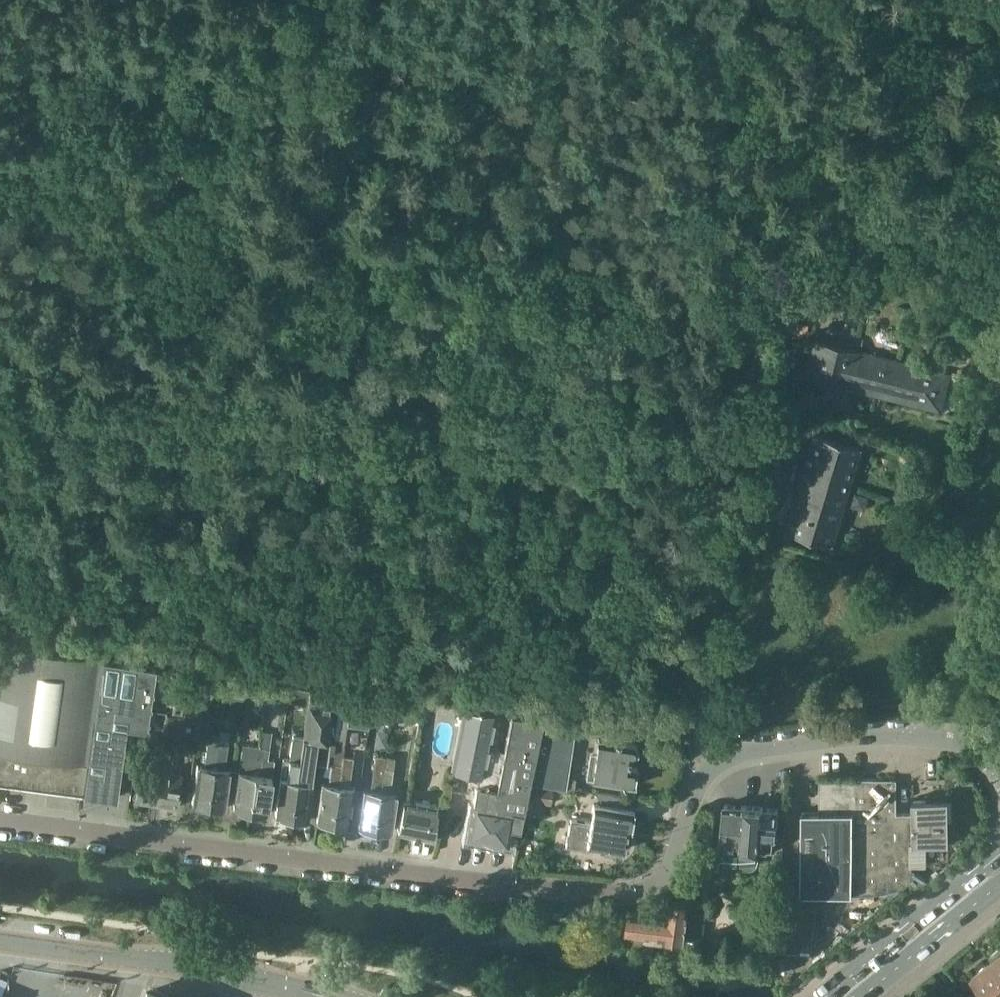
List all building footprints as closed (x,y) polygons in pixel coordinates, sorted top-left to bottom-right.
[(820,290),(816,305),(826,308),(830,292),(820,290)] [(809,378),(811,378),(941,410),(950,372),(818,340),(809,378)] [(831,544),(843,503),(860,447),(813,432),(784,529),(831,544)] [(0,663),(0,781),(28,785),(32,755),(55,758),(51,787),(84,792),(103,659),(2,646),(0,663)] [(84,792),(117,797),(119,778),(125,737),(127,725),(136,726),(137,726),(135,744),(138,744),(139,727),(148,666),(103,659),(84,792)] [(148,666),(139,727),(150,728),(164,731),(196,736),(203,686),(206,674),(156,667),(148,666)] [(266,702),(272,703),(286,705),(287,705),(288,701),(290,687),(268,684),(267,696),(266,702)] [(290,687),(288,701),(307,703),(309,689),(290,687)] [(307,703),(305,724),(321,727),(316,763),(326,764),(328,750),(342,752),(347,722),(351,695),(309,689),(307,703)] [(351,695),(347,722),(369,726),(373,697),(370,696),(370,695),(352,694),(352,695),(351,695)] [(376,697),(374,709),(392,712),(394,700),(376,697)] [(394,700),(392,712),(412,715),(414,703),(405,701),(394,700)] [(462,716),(452,769),(478,773),(477,781),(497,785),(500,766),(493,765),(496,748),(488,747),(494,712),(464,708),(462,716)] [(497,785),(488,840),(508,843),(511,826),(520,828),(529,782),(543,717),(510,713),(503,749),(496,748),(493,765),(500,766),(497,785)] [(544,717),(530,782),(574,789),(576,778),(567,777),(575,728),(576,722),(576,721),(549,718),(544,717)] [(303,736),(292,817),(296,817),(297,820),(303,820),(305,818),(308,819),(316,763),(321,727),(305,724),(303,736)] [(139,769),(135,799),(139,799),(141,801),(148,802),(151,801),(157,802),(166,736),(166,734),(163,734),(164,731),(150,728),(147,744),(155,745),(155,747),(153,757),(151,771),(139,769)] [(198,764),(192,802),(195,802),(197,806),(203,807),(205,803),(209,804),(218,740),(217,740),(218,734),(209,732),(208,739),(207,739),(204,765),(198,764)] [(284,758),(276,814),(278,815),(280,818),(286,818),(288,816),(292,817),(303,736),(293,734),(289,759),(284,758)] [(166,736),(157,802),(164,803),(166,805),(172,806),(175,804),(178,805),(182,775),(170,773),(173,750),(179,751),(180,740),(174,739),(175,737),(166,736)] [(599,738),(593,778),(623,783),(623,784),(624,785),(625,783),(635,785),(637,767),(629,766),(629,763),(630,755),(632,755),(637,752),(638,747),(635,743),(633,743),(599,738)] [(218,740),(209,804),(212,804),(214,808),(221,809),(223,806),(225,806),(231,769),(224,768),(228,741),(218,740)] [(239,770),(234,808),(237,808),(239,812),(244,812),(246,810),(250,811),(259,746),(249,745),(243,744),(239,770)] [(259,746),(250,811),(254,811),(255,814),(262,815),(264,812),(267,813),(272,775),(274,759),(268,758),(269,748),(259,746)] [(328,750),(326,764),(328,765),(332,766),(332,769),(330,769),(329,774),(330,774),(339,775),(342,752),(328,750)] [(364,788),(359,826),(363,826),(364,828),(370,829),(371,827),(376,828),(382,776),(385,755),(376,754),(370,789),(364,788)] [(340,775),(340,777),(351,778),(354,757),(343,755),(341,773),(340,775)] [(382,776),(376,828),(380,829),(381,831),(387,832),(389,830),(392,831),(397,793),(391,792),(395,757),(385,755),(382,776)] [(323,782),(317,820),(321,820),(322,823),(328,824),(331,822),(332,822),(338,784),(339,777),(339,775),(330,774),(329,783),(323,782)] [(338,784),(332,822),(336,823),(336,826),(349,828),(350,825),(356,787),(350,786),(351,778),(340,777),(339,777),(338,784)] [(820,811),(802,811),(801,893),(853,893),(854,778),(820,777),(820,811)] [(913,843),(913,814),(897,814),(897,778),(854,778),(853,893),(870,894),(880,892),(881,893),(912,888),(912,869),(912,843),(913,843)] [(477,781),(467,836),(488,840),(497,785),(477,781)] [(533,785),(531,799),(551,802),(554,788),(533,785)] [(405,798),(398,830),(432,838),(439,806),(427,803),(419,802),(405,798)] [(913,807),(913,814),(913,843),(949,842),(949,798),(913,798),(913,807)] [(571,818),(566,845),(590,850),(591,844),(624,850),(628,828),(631,829),(634,811),(594,803),(591,821),(571,818)] [(721,863),(729,861),(742,860),(742,862),(746,867),(753,866),(758,862),(761,857),(761,847),(775,848),(776,835),(777,835),(778,820),(779,809),(764,807),(744,805),(725,804),(721,863)] [(690,902),(670,899),(668,915),(630,910),(627,933),(664,937),(685,940),(690,902)] [(776,908),(769,958),(772,959),(771,968),(794,971),(796,962),(797,950),(804,951),(810,913),(776,908)] [(704,938),(705,928),(688,926),(686,936),(704,938)] [(642,956),(652,959),(654,942),(644,941),(642,956)] [(990,956),(993,959),(992,960),(999,970),(999,948),(990,956)] [(971,977),(974,980),(973,985),(977,990),(982,990),(987,995),(986,996),(999,996),(999,970),(992,960),(971,977)] [(149,987),(144,996),(174,996),(149,987)]
